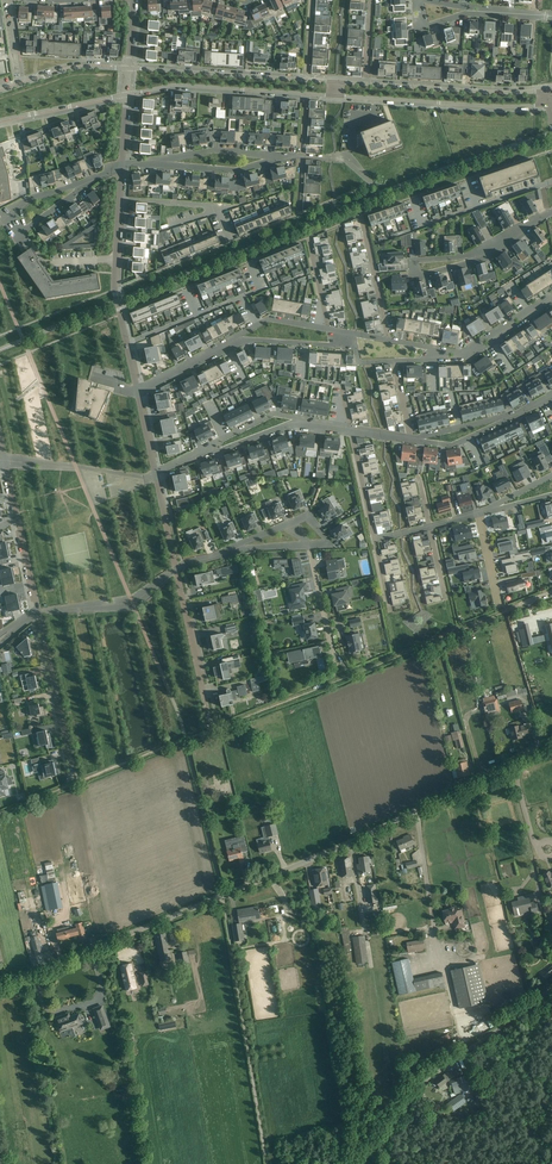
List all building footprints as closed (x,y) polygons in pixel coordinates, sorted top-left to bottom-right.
[(154,0),(151,0),(151,1),(149,1),(149,11),(157,11),(157,13),(161,13),(161,4),(160,4),(157,5),(157,0),(154,0)] [(179,14),(178,0),(173,0),(171,0),(171,5),(168,5),(167,5),(168,15),(172,15),(172,11),(179,11),(179,14)] [(179,14),(191,13),(191,14),(190,6),(190,3),(186,4),(186,0),(178,0),(179,14)] [(190,3),(191,14),(191,17),(201,16),(201,15),(202,15),(203,1),(199,1),(199,0),(196,1),(193,1),(194,6),(190,6),(190,3)] [(277,23),(282,20),(280,16),(285,14),(279,0),(274,0),(273,0),(273,1),(271,2),(273,6),(270,7),(277,23)] [(405,0),(391,0),(391,4),(391,6),(393,6),(394,12),(393,12),(406,12),(405,2),(405,0)] [(203,1),(202,15),(212,18),(214,8),(211,7),(212,3),(210,2),(206,1),(203,1)] [(366,11),(366,4),(350,3),(350,10),(366,11)] [(212,18),(223,21),(227,7),(225,7),(225,6),(222,5),(222,6),(219,5),(218,9),(214,8),(212,18)] [(259,7),(258,8),(264,21),(274,16),(277,23),(270,7),(267,9),(265,5),(262,6),(259,7)] [(35,11),(34,19),(38,19),(38,22),(39,22),(38,25),(45,26),(45,22),(46,22),(46,7),(45,7),(41,7),(39,7),(38,11),(35,11)] [(48,8),(46,7),(46,22),(57,23),(58,12),(57,12),(57,13),(54,12),(54,8),(52,8),(52,7),(48,7),(48,8)] [(73,9),(72,9),(73,12),(73,19),(73,22),(78,22),(85,21),(84,8),(82,8),(82,7),(79,8),(76,8),(73,9)] [(85,8),(84,8),(85,21),(85,22),(90,22),(97,21),(97,10),(96,10),(96,11),(92,11),(91,7),(89,7),(85,7),(85,8)] [(99,12),(100,25),(108,25),(107,18),(111,18),(110,7),(108,7),(105,7),(105,8),(102,8),(102,12),(99,12)] [(223,21),(234,24),(237,10),(236,10),(236,9),(233,8),(232,9),(227,7),(223,21)] [(20,19),(17,19),(17,22),(19,22),(26,23),(31,23),(32,13),(31,13),(28,13),(28,9),(26,8),(22,8),(20,8),(20,19)] [(62,23),(73,22),(72,9),(71,9),(71,8),(67,9),(65,9),(65,14),(62,14),(62,13),(61,14),(62,23)] [(251,21),(248,21),(249,29),(254,27),(254,26),(264,21),(258,8),(256,9),(256,8),(253,10),(251,11),(253,15),(250,17),(249,17),(251,21)] [(237,10),(234,24),(244,27),(243,29),(249,31),(249,29),(248,21),(246,21),(247,17),(244,16),(245,12),(242,11),(239,10),(237,10)] [(320,12),(320,16),(316,15),(315,25),(331,26),(331,16),(322,16),(323,12),(320,12)] [(394,18),(394,19),(394,24),(394,25),(396,25),(396,32),(407,32),(406,28),(406,18),(394,18)] [(464,23),(464,32),(468,33),(469,33),(469,35),(478,35),(478,23),(478,20),(472,20),(472,21),(468,21),(468,24),(464,23)] [(146,21),(145,27),(149,28),(149,31),(158,32),(159,22),(146,21)] [(508,22),(503,22),(502,30),(505,30),(504,34),(502,34),(501,42),(508,43),(508,46),(511,46),(511,50),(513,56),(515,56),(516,41),(512,41),(512,35),(513,35),(513,25),(508,25),(508,22)] [(494,24),(486,24),(486,28),(485,28),(484,32),(485,32),(485,39),(493,39),(494,33),(496,33),(495,33),(495,29),(494,29),(494,24)] [(532,25),(524,24),(524,26),(521,26),(521,30),(520,30),(519,32),(520,34),(521,34),(521,38),(525,38),(525,40),(531,40),(532,25)] [(330,34),(331,26),(315,25),(314,33),(330,34)] [(452,28),(443,31),(444,35),(445,35),(448,43),(453,41),(454,44),(459,45),(461,28),(460,28),(460,29),(452,28)] [(349,29),(348,39),(364,40),(364,30),(349,29)] [(396,32),(392,32),(392,37),(393,37),(393,40),(395,40),(395,46),(407,45),(407,32),(396,32)] [(431,35),(430,32),(425,34),(426,36),(423,37),(417,39),(420,48),(426,46),(426,48),(434,45),(434,47),(440,46),(436,34),(431,35)] [(288,37),(285,39),(287,43),(303,44),(298,34),(294,36),(296,40),(293,42),(291,39),(289,40),(288,37)] [(27,41),(21,41),(22,47),(26,47),(26,48),(27,48),(27,54),(35,54),(35,48),(34,48),(34,47),(38,47),(39,40),(37,40),(37,35),(34,35),(34,42),(26,41),(27,41)] [(145,36),(144,42),(148,42),(148,46),(155,46),(155,52),(157,52),(162,52),(163,47),(157,46),(158,37),(145,36)] [(95,40),(94,58),(94,56),(102,57),(102,50),(101,50),(101,45),(103,45),(102,46),(106,46),(107,37),(103,37),(103,41),(95,40)] [(114,38),(108,37),(108,46),(112,46),(112,51),(110,50),(110,57),(118,58),(118,51),(119,51),(120,41),(114,41),(114,38)] [(363,48),(364,40),(348,39),(347,47),(363,48)] [(87,51),(86,57),(94,58),(95,40),(95,46),(88,46),(88,51),(87,51)] [(252,52),(252,55),(254,55),(254,63),(267,64),(267,56),(258,55),(259,47),(253,47),(252,52)] [(177,48),(177,51),(179,51),(179,57),(178,57),(177,63),(185,64),(186,48),(177,48)] [(186,48),(185,64),(192,64),(192,62),(196,62),(197,54),(200,54),(200,49),(186,48)] [(313,48),(313,59),(329,60),(329,54),(329,49),(313,48)] [(144,51),(143,57),(146,57),(148,57),(147,61),(155,61),(156,61),(157,52),(155,52),(144,51)] [(280,70),(287,71),(288,55),(281,55),(281,59),(282,59),(281,64),(280,64),(280,70)] [(288,55),(287,71),(288,71),(288,69),(295,69),(296,63),(294,63),(295,57),(289,57),(289,55),(288,55)] [(468,55),(467,64),(467,65),(472,66),(472,77),(484,78),(484,66),(479,66),(479,65),(479,64),(478,64),(478,63),(477,63),(476,63),(475,63),(475,56),(468,55)] [(354,57),(347,56),(346,62),(346,67),(362,68),(363,57),(362,57),(354,57)] [(328,67),(329,60),(313,59),(312,66),(328,67)] [(385,77),(386,65),(386,61),(379,61),(379,65),(380,65),(379,70),(378,70),(378,76),(381,77),(385,77)] [(386,65),(385,77),(393,77),(393,75),(397,75),(397,62),(386,61),(386,65)] [(444,64),(444,74),(447,74),(447,80),(455,81),(456,65),(444,64)] [(463,65),(456,65),(455,81),(462,81),(463,74),(461,74),(462,69),(463,69),(463,65)] [(503,82),(504,70),(504,68),(494,67),(493,71),(498,72),(497,77),(496,77),(496,83),(503,84),(503,82)] [(510,70),(504,70),(503,84),(503,82),(511,82),(511,76),(510,76),(510,70)] [(518,83),(526,83),(526,77),(527,77),(528,71),(520,70),(520,76),(518,76),(518,83)] [(174,112),(182,113),(183,94),(183,96),(175,96),(175,102),(176,102),(176,106),(175,106),(175,105),(170,105),(170,114),(174,114),(174,112)] [(187,94),(183,94),(182,113),(182,110),(190,110),(190,106),(189,106),(189,101),(192,101),(192,104),(196,104),(197,99),(190,99),(191,95),(187,95),(187,94)] [(217,118),(225,119),(225,117),(225,115),(226,113),(226,111),(221,110),(221,108),(222,100),(217,99),(217,100),(215,100),(215,99),(210,99),(209,107),(217,108),(217,110),(217,118)] [(150,115),(157,116),(158,116),(158,110),(154,110),(153,110),(154,101),(141,100),(140,106),(144,106),(144,109),(143,109),(151,110),(150,115)] [(289,101),(288,115),(288,113),(295,114),(296,114),(295,118),(299,118),(299,115),(300,110),(295,110),(295,108),(296,108),(296,103),(293,102),(293,101),(289,101)] [(282,115),(288,115),(288,113),(289,103),(281,103),(281,109),(282,109),(282,115)] [(309,109),(309,119),(325,120),(325,115),(325,110),(316,110),(316,108),(309,108),(309,109)] [(95,112),(88,114),(93,129),(100,127),(99,123),(98,123),(96,118),(97,118),(95,112)] [(88,116),(81,119),(84,125),(85,125),(87,130),(92,128),(93,129),(88,114),(88,116)] [(156,129),(157,116),(150,115),(140,115),(139,121),(143,121),(143,124),(142,124),(149,125),(149,129),(156,129)] [(324,128),(325,120),(309,119),(308,127),(324,128)] [(61,124),(67,139),(73,137),(72,135),(76,134),(74,128),(70,130),(69,128),(70,127),(68,121),(61,124)] [(402,145),(393,122),(361,134),(369,157),(402,145)] [(67,139),(61,124),(54,126),(55,129),(52,130),(55,139),(58,137),(59,141),(66,138),(67,139)] [(210,142),(214,141),(214,132),(209,132),(208,128),(198,129),(198,130),(200,145),(207,144),(206,137),(210,137),(210,142)] [(149,145),(151,145),(156,145),(156,140),(152,140),(152,139),(151,139),(152,131),(152,130),(139,129),(138,136),(142,136),(142,139),(149,140),(149,145)] [(184,131),(186,141),(191,140),(191,139),(193,139),(194,146),(200,145),(198,130),(192,131),(192,130),(184,131)] [(228,144),(228,133),(222,132),(223,131),(214,130),(214,132),(214,141),(218,141),(218,140),(221,141),(221,143),(228,144)] [(187,145),(186,141),(184,131),(185,135),(177,136),(177,137),(171,138),(173,149),(180,148),(179,145),(182,145),(182,146),(187,145)] [(42,132),(35,135),(39,146),(45,144),(43,139),(44,139),(42,132)] [(228,133),(228,144),(235,144),(235,141),(238,142),(238,143),(242,143),(242,132),(235,132),(234,133),(228,133)] [(242,132),(242,143),(246,143),(246,142),(249,142),(249,145),(256,146),(256,135),(250,134),(250,133),(242,132)] [(256,135),(256,146),(262,146),(263,139),(266,139),(266,145),(269,145),(270,134),(270,133),(263,133),(263,135),(256,135)] [(277,147),(283,148),(284,137),(278,136),(278,135),(270,134),(269,145),(274,145),(274,144),(277,144),(277,147)] [(35,135),(28,137),(30,144),(31,143),(33,148),(39,146),(35,135)] [(284,137),(283,148),(290,148),(290,145),(293,145),(293,146),(297,147),(298,136),(290,136),(290,137),(284,137)] [(323,139),(316,138),(307,138),(307,145),(323,146),(323,139)] [(151,145),(149,145),(138,144),(137,150),(141,151),(141,154),(140,154),(151,155),(151,154),(150,154),(151,146),(151,145)] [(3,157),(6,157),(3,147),(0,148),(0,204),(12,200),(8,175),(3,157)] [(83,155),(85,159),(89,169),(93,167),(95,166),(96,168),(102,166),(100,160),(103,159),(101,155),(98,156),(98,155),(94,157),(92,153),(84,156),(83,155)] [(89,169),(85,159),(77,162),(78,164),(72,166),(76,176),(83,174),(82,171),(84,170),(85,171),(89,169)] [(321,175),(322,168),(322,167),(312,166),(312,160),(306,160),(305,174),(321,175)] [(491,193),(540,177),(534,160),(479,179),(486,199),(492,197),(491,193)] [(66,167),(59,170),(62,180),(66,178),(64,174),(68,172),(70,179),(76,176),(72,166),(66,168),(66,167)] [(284,168),(277,169),(280,180),(286,178),(286,180),(295,178),(296,167),(287,169),(288,170),(285,170),(284,168)] [(264,174),(267,185),(274,183),(274,181),(280,180),(277,169),(271,171),(272,173),(269,174),(269,173),(264,174)] [(52,173),(46,175),(49,185),(56,183),(55,181),(58,180),(58,181),(62,180),(59,170),(52,172),(52,173)] [(149,175),(148,186),(157,185),(163,185),(164,174),(157,174),(157,176),(149,175)] [(178,188),(178,184),(179,177),(174,177),(174,178),(170,177),(171,175),(164,174),(163,185),(169,186),(169,187),(178,188)] [(257,174),(250,176),(253,186),(259,185),(259,186),(267,185),(264,174),(260,175),(261,176),(258,177),(257,174)] [(49,185),(46,175),(41,176),(40,175),(32,177),(32,178),(29,179),(30,188),(38,186),(38,185),(42,184),(43,187),(49,185)] [(148,186),(149,175),(144,176),(144,177),(140,177),(140,175),(133,176),(135,187),(141,186),(141,187),(148,186)] [(186,180),(182,180),(182,186),(190,190),(192,190),(193,187),(193,176),(187,176),(186,180)] [(193,176),(193,187),(199,188),(199,189),(207,190),(208,179),(204,179),(204,180),(200,179),(200,177),(193,176)] [(253,186),(250,176),(244,177),(245,180),(242,181),(241,180),(237,181),(238,192),(248,189),(247,188),(253,186)] [(216,189),(222,189),(223,178),(216,178),(216,182),(212,182),(211,184),(208,184),(207,190),(211,190),(211,191),(212,191),(212,190),(216,191),(216,189)] [(228,191),(238,192),(237,181),(233,181),(233,182),(229,181),(230,179),(223,178),(222,189),(228,189),(228,191)] [(314,184),(306,184),(304,184),(304,194),(320,195),(320,185),(315,184),(314,184)] [(463,196),(460,185),(453,187),(457,198),(463,196)] [(457,198),(453,187),(447,189),(451,200),(457,198)] [(451,200),(447,189),(441,192),(445,202),(451,200)] [(524,211),(526,211),(528,216),(537,211),(535,208),(536,208),(535,205),(534,206),(532,202),(536,199),(536,200),(542,199),(540,189),(534,191),(535,193),(526,196),(529,201),(522,205),(523,206),(522,207),(524,211)] [(86,201),(84,202),(89,210),(91,209),(96,206),(95,204),(100,201),(94,192),(88,196),(90,198),(86,201)] [(445,202),(441,192),(435,194),(439,204),(445,202)] [(439,204),(435,194),(429,196),(433,206),(439,204)] [(433,206),(429,196),(423,198),(426,208),(433,206)] [(71,208),(77,217),(82,213),(83,215),(89,210),(84,202),(83,201),(80,204),(80,205),(78,206),(76,204),(71,208)] [(312,203),(304,202),(304,211),(303,211),(303,212),(312,208),(312,203)] [(513,212),(508,202),(498,208),(494,210),(498,217),(497,217),(504,229),(514,224),(509,215),(513,212)] [(144,213),(144,219),(148,219),(151,219),(152,214),(147,214),(147,213),(146,213),(147,205),(147,204),(134,203),(133,210),(137,210),(137,213),(144,213)] [(289,203),(282,205),(287,216),(293,213),(289,203)] [(408,215),(405,204),(398,206),(402,217),(408,215)] [(282,205),(276,208),(281,218),(287,216),(282,205)] [(402,217),(398,206),(392,208),(396,219),(402,217)] [(64,215),(60,217),(66,226),(73,221),(72,220),(77,217),(71,208),(65,212),(67,214),(64,216),(64,215)] [(276,208),(271,210),(275,221),(281,218),(276,208)] [(396,219),(392,208),(386,210),(390,221),(396,219)] [(269,223),(275,221),(271,210),(265,213),(269,223)] [(390,221),(386,210),(380,212),(384,223),(390,221)] [(479,210),(472,212),(482,229),(488,226),(479,210)] [(384,223),(380,212),(374,214),(378,225),(384,223)] [(263,226),(269,223),(265,213),(259,215),(263,226)] [(378,225),(374,214),(368,216),(371,227),(378,225)] [(263,226),(259,215),(253,218),(257,228),(263,226)] [(53,220),(48,224),(54,233),(59,229),(60,230),(66,226),(60,217),(57,220),(58,220),(55,222),(53,220)] [(147,229),(148,219),(144,219),(133,218),(132,224),(136,225),(136,227),(136,228),(146,229),(146,228),(147,229)] [(253,218),(247,220),(251,230),(257,228),(253,218)] [(247,220),(241,222),(245,233),(251,230),(247,220)] [(245,233),(241,222),(235,225),(239,235),(245,233)] [(39,232),(38,233),(44,242),(50,237),(49,236),(54,233),(48,224),(42,228),(44,230),(41,232),(41,231),(39,232)] [(361,233),(360,228),(353,229),(353,227),(344,228),(346,236),(361,233)] [(473,239),(476,245),(485,240),(478,227),(469,232),(470,233),(468,234),(471,239),(473,239)] [(538,228),(530,234),(536,241),(531,245),(535,251),(540,247),(539,245),(546,240),(543,236),(544,236),(540,231),(540,232),(538,228)] [(210,235),(209,231),(203,234),(204,237),(208,248),(214,245),(210,235)] [(209,231),(210,235),(214,245),(220,243),(216,232),(210,235),(209,231)] [(145,234),(132,233),(131,239),(136,239),(135,242),(135,243),(145,243),(144,243),(145,234)] [(361,233),(346,236),(348,244),(356,242),(356,240),(362,238),(361,233)] [(411,247),(415,247),(416,256),(426,255),(425,242),(415,242),(415,240),(411,240),(410,233),(405,235),(406,247),(411,247)] [(445,254),(455,253),(454,245),(462,244),(461,235),(444,237),(445,243),(444,243),(445,249),(444,249),(444,253),(445,253),(445,254)] [(198,240),(202,250),(208,248),(204,237),(198,240)] [(330,246),(328,238),(320,240),(321,242),(314,244),(315,249),(330,246)] [(185,241),(190,255),(196,253),(192,242),(191,239),(185,241)] [(196,253),(202,250),(198,240),(192,242),(196,253)] [(184,257),(190,255),(185,241),(179,244),(184,257)] [(527,256),(527,257),(532,253),(524,241),(521,243),(520,241),(512,247),(518,254),(517,255),(521,260),(527,256)] [(178,260),(184,257),(179,244),(173,246),(178,260)] [(301,244),(295,247),(301,260),(300,257),(306,254),(301,244)] [(178,260),(173,246),(167,248),(172,262),(178,260)] [(323,256),(332,254),(330,246),(315,249),(316,255),(323,253),(323,256)] [(295,247),(289,249),(295,263),(301,260),(295,247)] [(39,259),(32,248),(31,249),(32,249),(28,252),(27,251),(22,255),(18,258),(47,300),(101,290),(98,274),(91,275),(92,277),(53,284),(37,261),(39,259)] [(131,248),(130,254),(135,254),(134,257),(134,258),(136,258),(135,263),(141,263),(144,264),(148,264),(149,259),(144,258),(143,258),(144,249),(131,248)] [(166,265),(172,262),(167,248),(161,251),(166,265)] [(289,249),(283,251),(288,262),(293,259),(295,263),(289,249)] [(283,251),(277,254),(283,267),(282,264),(288,262),(283,251)] [(352,261),(367,258),(365,252),(359,254),(358,251),(350,253),(352,261)] [(384,260),(384,265),(399,264),(399,260),(404,260),(403,253),(388,254),(388,259),(384,260)] [(523,267),(515,257),(510,260),(505,253),(496,259),(499,262),(498,262),(499,263),(500,263),(504,269),(508,266),(511,269),(514,266),(518,271),(523,267)] [(277,254),(271,256),(277,270),(283,267),(277,254)] [(271,256),(266,259),(271,272),(277,270),(271,256)] [(362,267),(361,265),(368,263),(367,258),(352,261),(353,269),(362,267)] [(260,261),(259,261),(264,272),(265,275),(271,272),(266,259),(260,261)] [(130,263),(129,269),(134,269),(133,272),(134,273),(137,279),(146,275),(145,273),(144,273),(144,264),(141,263),(135,263),(130,263)] [(495,271),(488,273),(485,263),(476,266),(480,280),(480,282),(486,280),(485,279),(491,277),(492,281),(497,280),(495,271)] [(321,275),(336,272),(334,264),(326,266),(326,268),(319,270),(321,275)] [(477,286),(474,275),(470,276),(469,270),(466,271),(466,268),(457,271),(461,287),(471,284),(472,287),(474,287),(474,286),(477,285),(477,286)] [(240,269),(234,272),(238,282),(239,285),(247,281),(244,274),(242,275),(240,269)] [(234,272),(228,274),(232,284),(238,282),(234,272)] [(329,279),(329,282),(337,280),(336,272),(321,275),(322,281),(329,279)] [(546,273),(541,276),(548,287),(551,285),(551,284),(551,282),(546,273)] [(228,274),(222,276),(227,290),(226,287),(232,284),(228,274)] [(392,280),(392,291),(407,290),(406,279),(400,279),(400,275),(392,276),(392,280)] [(435,278),(431,279),(433,284),(435,284),(436,286),(437,286),(438,289),(446,287),(447,291),(455,289),(453,282),(448,283),(446,276),(444,277),(443,275),(435,277),(435,278)] [(222,276),(216,279),(221,293),(227,290),(222,276)] [(357,286),(372,282),(371,277),(364,278),(364,276),(355,278),(357,286)] [(544,289),(544,290),(548,287),(541,276),(536,280),(543,290),(544,289)] [(216,279),(210,281),(214,291),(214,293),(220,291),(221,293),(216,279)] [(536,280),(531,283),(538,294),(542,291),(541,291),(542,290),(543,291),(543,290),(536,280)] [(210,281),(204,284),(208,294),(214,291),(210,281)] [(426,288),(424,281),(415,284),(415,285),(416,285),(416,286),(413,286),(415,292),(415,294),(417,293),(417,294),(419,293),(421,293),(422,298),(427,296),(431,295),(431,298),(436,297),(434,288),(433,288),(433,289),(426,290),(426,288)] [(366,289),(373,288),(372,282),(357,286),(359,294),(367,292),(366,289)] [(526,286),(533,298),(533,297),(537,295),(536,294),(537,293),(538,294),(531,283),(526,286)] [(202,297),(208,294),(204,284),(198,286),(202,297)] [(521,291),(528,301),(533,298),(526,286),(527,288),(521,291)] [(325,296),(326,301),(341,298),(340,290),(331,292),(332,294),(325,296)] [(176,308),(183,306),(178,294),(172,297),(176,308)] [(166,299),(170,311),(176,308),(172,297),(166,299)] [(505,312),(508,316),(514,312),(512,308),(510,305),(513,303),(509,297),(505,299),(499,303),(503,309),(505,312)] [(335,308),(343,306),(341,298),(326,301),(327,307),(334,305),(335,308)] [(160,302),(164,312),(170,310),(170,311),(166,299),(160,302)] [(278,312),(280,300),(274,299),(272,308),(271,311),(277,312),(278,312)] [(494,306),(490,308),(489,308),(497,321),(504,317),(501,313),(500,311),(503,309),(499,303),(497,299),(492,303),(494,306)] [(284,313),(286,301),(280,300),(278,312),(279,312),(279,313),(283,314),(284,313)] [(290,315),(292,302),(286,301),(284,313),(285,313),(285,314),(285,313),(286,314),(290,315)] [(378,307),(376,302),(369,303),(369,301),(361,303),(362,311),(378,307)] [(154,304),(158,314),(164,312),(160,302),(154,304)] [(254,303),(250,305),(254,311),(258,309),(259,313),(261,317),(268,313),(266,309),(262,302),(256,305),(254,303)] [(296,316),(298,303),(292,302),(290,315),(294,315),(295,315),(295,316),(296,316)] [(302,318),(304,303),(304,304),(298,303),(296,316),(300,317),(300,316),(301,316),(301,317),(302,318)] [(308,319),(311,304),(304,303),(302,318),(308,319)] [(154,304),(148,306),(152,317),(153,320),(159,318),(158,314),(154,304)] [(142,309),(147,320),(146,319),(152,317),(148,306),(142,309)] [(372,317),(372,314),(379,313),(378,307),(362,311),(364,318),(372,317)] [(497,321),(489,308),(483,312),(484,313),(480,315),(484,321),(488,319),(489,321),(491,325),(497,321)] [(147,320),(142,309),(136,311),(141,323),(147,320)] [(141,323),(136,311),(130,314),(134,325),(141,323)] [(338,321),(346,319),(344,311),(337,312),(334,313),(329,314),(330,320),(337,318),(338,321)] [(235,317),(234,315),(240,327),(246,324),(240,314),(235,317)] [(540,318),(548,330),(551,327),(551,318),(550,319),(546,314),(540,318)] [(240,327),(234,315),(228,318),(229,319),(234,329),(238,327),(239,326),(240,327)] [(477,317),(471,321),(479,333),(485,329),(483,325),(481,323),(484,321),(480,315),(477,317)] [(234,329),(229,319),(228,318),(223,321),(223,322),(228,330),(229,332),(233,330),(234,329),(234,330),(234,329)] [(540,318),(534,322),(538,328),(535,329),(535,330),(539,336),(541,334),(542,334),(548,330),(540,318)] [(396,331),(403,332),(405,319),(405,320),(398,319),(397,327),(396,331)] [(411,320),(405,319),(403,332),(403,331),(404,331),(404,332),(409,333),(411,320)] [(373,321),(365,323),(366,325),(367,331),(375,329),(375,327),(382,325),(380,320),(375,321),(373,321)] [(417,321),(411,320),(409,333),(413,333),(415,333),(415,334),(417,321)] [(217,324),(218,324),(221,330),(224,335),(223,334),(225,334),(229,332),(228,330),(223,322),(223,321),(217,324)] [(423,322),(417,321),(415,334),(419,334),(421,334),(421,335),(423,322)] [(465,325),(462,327),(464,339),(471,334),(472,337),(479,333),(471,321),(465,325)] [(429,323),(423,322),(421,335),(421,334),(422,334),(422,335),(427,336),(429,323)] [(435,324),(429,323),(427,336),(431,337),(431,336),(433,336),(432,337),(433,337),(435,324)] [(212,327),(213,327),(214,330),(218,338),(222,336),(222,335),(223,335),(224,335),(221,330),(218,324),(217,324),(212,327)] [(441,325),(435,324),(433,337),(433,336),(434,336),(434,337),(439,338),(439,335),(440,330),(441,328),(441,325)] [(525,328),(535,342),(534,341),(539,337),(539,336),(535,330),(531,324),(525,328)] [(212,327),(207,329),(207,330),(213,341),(217,339),(217,338),(218,338),(214,330),(213,327),(212,327)] [(449,343),(452,330),(451,329),(444,328),(441,328),(440,330),(439,335),(443,336),(443,338),(442,342),(449,343)] [(521,332),(528,343),(530,345),(531,345),(535,342),(525,328),(526,329),(525,329),(522,331),(522,332),(521,333),(521,332)] [(207,329),(207,330),(207,331),(202,334),(204,338),(205,341),(207,344),(207,345),(213,341),(207,330),(207,329)] [(458,331),(459,331),(452,330),(449,343),(456,345),(457,341),(457,338),(461,339),(462,332),(458,331)] [(190,336),(197,349),(204,345),(202,342),(201,340),(204,338),(202,334),(200,331),(197,333),(190,336)] [(516,336),(523,346),(528,343),(521,332),(517,335),(516,336)] [(159,334),(151,338),(153,346),(162,344),(159,334)] [(184,340),(181,342),(184,348),(187,347),(189,349),(190,352),(197,349),(190,336),(184,340)] [(515,337),(511,339),(518,350),(520,353),(525,350),(523,346),(516,336),(515,337)] [(506,342),(505,342),(513,353),(518,350),(511,339),(507,342),(506,343),(506,342)] [(171,347),(176,357),(178,361),(185,357),(183,354),(181,350),(184,348),(181,342),(177,344),(177,343),(171,347)] [(513,354),(513,353),(505,342),(500,346),(507,356),(512,352),(513,354)] [(145,350),(144,351),(145,357),(161,354),(159,346),(146,350),(145,350)] [(252,354),(250,355),(251,358),(253,357),(255,358),(255,359),(262,359),(262,363),(263,363),(263,348),(256,348),(256,352),(256,355),(252,354)] [(263,363),(270,363),(274,363),(274,362),(274,356),(270,355),(271,353),(271,349),(263,348),(263,363)] [(278,348),(278,356),(274,356),(274,362),(274,363),(277,363),(277,360),(285,361),(286,349),(278,348)] [(236,353),(237,355),(238,357),(243,367),(250,364),(250,363),(253,362),(251,358),(250,355),(247,357),(245,353),(243,349),(236,353)] [(285,361),(292,361),(292,364),(291,372),(296,372),(296,365),(297,357),(292,357),(293,353),(293,349),(286,349),(285,361)] [(161,354),(145,357),(147,364),(148,364),(149,364),(156,363),(157,366),(165,365),(164,361),(162,361),(161,354)] [(486,357),(480,361),(488,372),(494,368),(498,366),(493,360),(492,357),(488,359),(486,357)] [(226,361),(220,364),(226,376),(226,377),(232,374),(227,364),(226,361)] [(475,368),(472,370),(476,377),(480,374),(486,370),(488,372),(480,361),(474,365),(476,367),(475,368)] [(226,376),(220,364),(219,364),(220,364),(216,366),(216,367),(215,367),(214,367),(221,381),(222,381),(220,378),(226,376)] [(414,366),(407,367),(407,371),(407,374),(403,374),(404,382),(407,382),(407,379),(415,378),(414,366)] [(422,366),(414,366),(415,378),(422,378),(422,383),(426,383),(426,374),(422,374),(422,366)] [(221,381),(214,367),(210,369),(211,369),(209,370),(209,369),(209,370),(216,384),(221,381)] [(550,370),(548,368),(539,373),(539,374),(543,380),(546,379),(550,385),(551,384),(551,374),(550,370)] [(216,384),(209,370),(205,372),(204,373),(203,372),(211,387),(216,384)] [(387,379),(393,377),(392,372),(385,373),(384,371),(376,373),(378,381),(385,379),(387,379)] [(203,372),(197,375),(199,378),(201,381),(202,385),(203,385),(208,382),(210,387),(211,387),(203,372)] [(539,374),(536,376),(535,375),(529,378),(531,381),(537,393),(543,389),(539,382),(543,380),(539,374)] [(194,376),(187,380),(194,393),(201,390),(202,389),(204,388),(203,385),(202,385),(201,381),(199,378),(196,380),(194,376)] [(79,379),(70,414),(103,422),(111,392),(111,391),(97,388),(99,384),(93,382),(93,383),(79,379)] [(194,393),(187,380),(181,383),(184,390),(180,391),(183,398),(187,396),(186,393),(192,390),(194,393)] [(537,393),(531,381),(525,385),(523,383),(520,385),(524,391),(527,389),(531,396),(537,393)] [(379,386),(381,394),(396,390),(395,385),(388,386),(387,384),(379,386)] [(524,391),(520,385),(516,387),(518,389),(512,392),(518,404),(524,400),(520,393),(524,391)] [(263,393),(257,396),(264,411),(269,408),(269,409),(269,408),(271,408),(268,401),(273,399),(267,386),(261,389),(263,393)] [(285,392),(285,388),(278,386),(276,401),(282,402),(281,409),(283,409),(288,410),(291,395),(291,393),(285,392)] [(155,396),(154,397),(155,403),(171,400),(170,393),(171,393),(170,389),(162,390),(163,394),(156,396),(155,396)] [(397,396),(396,390),(381,394),(382,401),(391,400),(390,397),(397,396)] [(354,395),(347,397),(349,403),(352,402),(355,401),(364,399),(362,391),(354,393),(354,395)] [(518,404),(512,392),(505,396),(504,394),(501,396),(501,399),(503,403),(508,400),(512,407),(518,404)] [(291,395),(288,410),(293,411),(294,411),(295,411),(296,404),(300,405),(301,397),(291,395)] [(253,400),(248,402),(251,409),(255,408),(258,414),(259,413),(259,414),(260,413),(264,411),(257,396),(257,398),(253,400)] [(310,398),(309,401),(303,400),(301,412),(302,412),(308,413),(310,398)] [(314,414),(316,400),(310,398),(308,413),(314,414)] [(483,400),(486,414),(492,413),(489,399),(483,400)] [(489,399),(492,413),(498,411),(495,400),(490,401),(489,399)] [(495,400),(498,411),(504,410),(503,403),(501,399),(495,400)] [(171,400),(155,403),(157,410),(158,410),(159,410),(166,409),(167,413),(175,411),(174,407),(173,407),(171,400)] [(316,400),(314,414),(320,415),(323,401),(316,400)] [(477,402),(480,415),(486,414),(483,400),(477,402)] [(323,401),(320,415),(326,416),(327,416),(329,402),(323,401)] [(471,403),(475,417),(480,415),(477,402),(471,403)] [(253,416),(247,403),(241,406),(247,419),(252,417),(253,417),(252,417),(253,416)] [(465,404),(469,418),(475,417),(471,403),(465,404)] [(350,410),(351,415),(366,412),(365,404),(356,406),(357,408),(350,410)] [(459,406),(463,420),(469,418),(465,404),(459,406)] [(235,409),(242,422),(247,419),(241,406),(235,409)] [(446,408),(440,410),(440,414),(443,425),(449,423),(447,412),(446,408)] [(229,412),(236,425),(241,422),(242,422),(235,409),(229,412)] [(385,412),(386,420),(401,416),(400,411),(393,412),(393,410),(385,412)] [(440,410),(434,411),(435,415),(437,426),(443,425),(440,414),(440,410)] [(434,411),(428,413),(429,416),(431,427),(437,426),(435,415),(434,411)] [(236,425),(229,412),(223,415),(230,428),(230,427),(231,428),(231,427),(236,425)] [(368,420),(366,412),(351,415),(352,421),(359,419),(360,421),(368,420)] [(532,416),(538,428),(544,426),(545,425),(544,425),(538,412),(538,413),(532,416)] [(428,413),(422,414),(423,418),(426,429),(431,427),(429,416),(428,413)] [(422,414),(416,416),(417,419),(419,430),(426,429),(423,418),(422,414)] [(403,422),(401,416),(386,420),(388,427),(396,426),(396,423),(403,422)] [(538,428),(532,416),(528,418),(526,419),(525,417),(531,431),(532,432),(532,431),(538,428)] [(161,429),(177,426),(175,426),(174,419),(169,420),(161,422),(162,422),(161,422),(160,423),(161,429)] [(200,426),(207,439),(211,437),(212,437),(213,436),(210,430),(214,428),(210,421),(200,426)] [(518,422),(512,425),(518,436),(519,439),(528,435),(527,433),(524,426),(521,428),(517,421),(518,422)] [(507,427),(512,439),(518,436),(512,425),(507,427)] [(177,426),(161,429),(163,436),(164,436),(165,436),(172,435),(173,439),(180,437),(179,433),(178,433),(177,426)] [(207,439),(200,426),(191,431),(194,438),(197,436),(200,442),(202,442),(202,441),(207,439)] [(501,430),(507,441),(512,439),(507,427),(501,430)] [(496,433),(501,444),(507,441),(501,430),(496,433)] [(490,435),(496,446),(501,444),(496,433),(490,435)] [(297,441),(296,451),(306,452),(308,436),(303,435),(301,435),(300,442),(297,441)] [(485,438),(491,452),(490,449),(496,446),(490,435),(485,438)] [(283,437),(278,438),(283,452),(283,454),(289,452),(290,455),(294,454),(293,449),(291,441),(287,443),(285,436),(283,437),(283,436),(283,437)] [(306,452),(306,456),(316,457),(317,451),(318,444),(314,443),(315,436),(314,436),(313,436),(308,436),(306,452)] [(320,452),(320,457),(330,458),(331,453),(333,438),(328,438),(328,437),(327,437),(327,438),(326,438),(325,444),(321,444),(320,452)] [(278,438),(273,440),(271,441),(274,447),(270,448),(273,456),(283,452),(278,438)] [(333,438),(331,453),(338,454),(337,456),(342,457),(342,449),(339,448),(340,439),(338,439),(338,438),(338,439),(333,438)] [(485,438),(479,440),(479,438),(478,439),(485,454),(491,452),(485,438)] [(181,440),(174,442),(174,446),(167,447),(167,448),(166,448),(165,448),(167,455),(168,455),(169,455),(183,452),(181,445),(182,445),(181,440)] [(260,445),(255,446),(259,460),(260,462),(270,458),(267,449),(264,450),(261,444),(260,444),(260,445)] [(374,444),(365,446),(366,449),(359,450),(360,456),(366,455),(368,454),(375,453),(374,444)] [(548,467),(546,463),(548,462),(551,460),(551,458),(545,444),(539,447),(541,452),(538,453),(540,456),(533,459),(535,463),(534,463),(537,469),(539,469),(540,471),(542,470),(543,472),(547,469),(546,468),(548,467)] [(397,454),(395,453),(397,463),(401,463),(401,460),(408,461),(410,447),(408,447),(403,447),(403,445),(402,454),(397,454)] [(259,460),(255,446),(250,448),(249,448),(250,448),(248,448),(250,455),(247,456),(249,464),(259,460)] [(408,464),(407,468),(418,469),(418,465),(419,457),(416,456),(416,454),(417,447),(416,447),(416,448),(410,447),(408,461),(408,464)] [(419,457),(418,465),(422,466),(422,463),(429,464),(431,450),(424,449),(424,448),(423,457),(419,457)] [(458,450),(453,451),(456,468),(465,467),(465,466),(470,465),(467,457),(461,458),(460,449),(459,449),(460,449),(460,450),(458,450)] [(436,465),(438,451),(431,450),(429,464),(436,465)] [(446,452),(448,462),(444,462),(445,469),(456,468),(453,451),(447,452),(446,452)] [(236,468),(246,465),(244,457),(240,458),(238,452),(237,452),(236,452),(231,454),(236,468)] [(236,468),(231,454),(227,456),(226,455),(226,456),(225,456),(227,463),(223,464),(226,472),(236,468)] [(378,466),(376,458),(368,460),(369,462),(362,464),(363,469),(378,466)] [(208,462),(213,476),(223,473),(221,465),(217,466),(215,460),(213,460),(208,462)] [(523,461),(518,464),(520,468),(512,472),(518,483),(531,476),(523,461)] [(213,476),(208,462),(203,464),(203,463),(203,464),(201,464),(204,471),(200,472),(203,479),(213,476)] [(510,476),(504,464),(498,467),(502,475),(496,479),(497,480),(494,482),(495,483),(493,484),(498,493),(506,489),(506,490),(507,490),(507,489),(508,489),(508,488),(510,487),(506,478),(510,476)] [(372,475),(380,474),(378,466),(363,469),(364,475),(371,473),(372,475)] [(173,485),(188,482),(186,475),(189,474),(188,470),(180,472),(181,475),(174,477),(174,478),(173,478),(172,478),(173,485)] [(249,473),(239,477),(241,481),(251,477),(249,473)] [(253,477),(244,480),(248,488),(257,484),(255,481),(254,477),(253,477)] [(184,496),(192,494),(191,491),(188,491),(186,482),(188,482),(173,485),(175,492),(176,491),(176,492),(177,491),(177,492),(183,491),(184,496)] [(409,482),(400,483),(403,495),(411,493),(411,497),(419,495),(416,482),(409,484),(409,482)] [(460,485),(463,495),(457,496),(460,508),(472,504),(469,495),(473,494),(470,482),(460,485)] [(382,484),(374,486),(375,488),(368,490),(369,495),(384,492),(382,484)] [(487,497),(490,496),(490,495),(494,494),(494,493),(490,485),(484,487),(484,486),(475,488),(477,495),(476,496),(477,500),(479,499),(479,501),(488,499),(487,497)] [(305,500),(300,489),(293,493),(295,497),(289,499),(294,510),(303,506),(301,501),(305,500)] [(377,502),(386,500),(384,492),(369,495),(370,501),(377,499),(377,502)] [(437,505),(440,514),(451,511),(448,502),(451,502),(449,495),(441,498),(443,503),(437,505)] [(325,520),(326,519),(328,522),(342,514),(338,507),(335,509),(328,497),(323,501),(326,506),(320,509),(321,510),(319,511),(320,512),(319,512),(321,516),(322,515),(325,520)] [(189,505),(188,498),(177,500),(178,508),(180,508),(181,510),(188,507),(188,506),(189,505)] [(280,502),(261,510),(265,519),(271,516),(273,520),(282,516),(280,511),(283,509),(280,502)] [(545,519),(551,518),(551,502),(542,504),(545,519)] [(406,508),(407,516),(423,512),(421,507),(415,508),(414,506),(406,508)] [(390,519),(388,511),(380,512),(380,515),(373,516),(375,522),(390,519)] [(409,524),(417,522),(417,519),(424,518),(423,512),(407,516),(409,524)] [(258,521),(255,513),(251,515),(251,516),(242,520),(247,531),(256,527),(254,522),(258,521)] [(499,517),(492,519),(494,529),(508,526),(506,517),(500,519),(499,517)] [(383,528),(392,526),(390,519),(375,522),(376,527),(383,526),(383,528)] [(236,530),(232,522),(229,524),(229,525),(220,529),(225,541),(235,537),(233,532),(236,530)] [(345,530),(342,525),(332,531),(337,540),(342,537),(344,540),(353,534),(349,528),(345,530)] [(541,528),(542,531),(540,532),(541,535),(541,538),(546,537),(547,542),(551,542),(551,543),(551,542),(551,525),(541,528)] [(454,531),(456,541),(472,538),(469,526),(460,528),(459,526),(449,528),(450,532),(454,531)] [(202,532),(200,528),(193,531),(196,537),(190,539),(191,542),(190,543),(192,548),(193,547),(195,550),(196,550),(196,551),(200,549),(199,548),(204,546),(202,541),(205,540),(210,538),(206,530),(202,532)] [(514,536),(497,540),(500,553),(509,551),(510,555),(518,553),(514,536)] [(429,540),(422,542),(421,539),(413,541),(415,549),(430,546),(429,540)] [(9,550),(8,543),(7,543),(6,543),(0,544),(0,542),(0,552),(9,550)] [(457,544),(452,546),(453,549),(454,555),(459,554),(459,556),(460,561),(462,561),(467,560),(468,560),(467,559),(469,559),(469,560),(470,560),(470,559),(476,557),(475,552),(473,553),(473,550),(471,545),(458,548),(457,544)] [(396,545),(387,546),(387,547),(388,549),(381,550),(382,556),(388,555),(390,554),(397,553),(396,545)] [(430,546),(415,549),(416,557),(425,555),(424,553),(431,551),(430,546)] [(531,550),(532,556),(537,555),(545,554),(547,563),(551,562),(551,546),(531,550)] [(0,552),(0,566),(3,565),(2,559),(9,558),(9,557),(10,557),(11,557),(9,550),(0,552)] [(518,553),(510,555),(511,558),(501,560),(504,573),(506,572),(507,574),(518,571),(517,571),(516,565),(516,564),(514,564),(514,562),(532,558),(532,556),(531,550),(518,553)] [(304,574),(301,559),(274,560),(274,568),(281,568),(281,565),(285,565),(285,567),(290,567),(292,577),(304,574)] [(346,568),(344,559),(337,561),(337,560),(326,562),(328,568),(327,568),(330,580),(335,579),(335,578),(340,577),(339,570),(346,568)] [(400,567),(399,559),(390,561),(391,563),(384,565),(385,570),(400,567)] [(453,559),(445,561),(447,569),(451,568),(455,567),(453,559)] [(456,567),(456,569),(456,571),(457,571),(457,573),(462,572),(465,583),(472,582),(472,581),(480,579),(479,578),(481,578),(479,568),(469,570),(468,564),(456,567)] [(237,565),(222,569),(223,574),(230,573),(230,574),(234,573),(234,572),(238,571),(237,565)] [(394,576),(402,575),(400,567),(385,570),(386,576),(393,574),(394,576)] [(428,570),(427,567),(419,569),(421,577),(436,574),(435,568),(428,570)] [(0,571),(0,579),(15,576),(14,571),(13,569),(12,569),(11,569),(0,571)] [(194,580),(195,586),(198,586),(202,586),(203,586),(203,585),(211,584),(210,581),(214,580),(213,575),(212,576),(211,572),(206,573),(195,576),(196,576),(196,578),(196,579),(194,580)] [(436,574),(421,577),(423,585),(431,583),(430,581),(437,579),(436,574)] [(0,586),(0,593),(8,591),(7,585),(14,584),(14,583),(15,583),(16,583),(15,576),(0,579),(0,583),(1,586),(0,586)] [(506,582),(508,592),(525,589),(526,592),(525,586),(525,585),(525,586),(524,581),(524,580),(522,581),(521,579),(506,582)] [(397,591),(390,593),(393,606),(401,604),(400,603),(404,602),(404,599),(405,599),(407,598),(404,581),(401,581),(395,583),(397,591)] [(308,591),(306,583),(292,586),(293,590),(290,590),(293,603),(291,603),(293,609),(305,607),(304,601),(305,601),(303,592),(308,591)] [(351,591),(350,586),(340,588),(340,589),(341,589),(342,593),(333,595),(332,595),(334,602),(334,601),(335,601),(337,612),(347,609),(346,603),(348,603),(346,592),(351,591)] [(473,593),(468,594),(469,599),(470,602),(475,601),(477,607),(485,605),(487,604),(485,598),(484,599),(483,597),(482,590),(474,592),(474,593),(473,593)] [(430,591),(424,592),(425,597),(427,605),(442,602),(441,596),(434,597),(434,595),(431,596),(430,591)] [(239,603),(237,594),(228,596),(230,605),(239,603)] [(17,595),(3,598),(5,605),(21,602),(19,595),(18,595),(17,595)] [(21,602),(5,605),(6,612),(5,612),(6,618),(14,616),(13,611),(20,610),(20,609),(21,609),(22,608),(21,602)] [(222,609),(221,605),(214,606),(213,606),(214,606),(214,605),(208,607),(208,609),(203,610),(203,611),(204,614),(202,615),(203,622),(205,621),(206,622),(217,619),(216,619),(215,614),(220,613),(219,610),(222,609)] [(305,625),(303,617),(292,619),(293,626),(300,624),(301,632),(305,631),(306,634),(307,639),(308,639),(313,638),(313,639),(316,638),(316,637),(317,637),(318,637),(317,636),(316,632),(316,628),(315,624),(314,623),(305,625)] [(360,619),(359,619),(350,621),(349,621),(349,622),(350,622),(351,627),(351,628),(351,627),(361,625),(361,626),(361,625),(360,619)] [(530,632),(524,633),(523,629),(519,630),(521,641),(531,638),(530,632)] [(223,638),(222,633),(211,636),(211,638),(212,638),(212,640),(207,641),(209,650),(214,649),(215,649),(214,650),(223,648),(221,638),(223,638)] [(359,634),(358,634),(347,636),(347,637),(348,642),(349,647),(350,652),(350,653),(351,653),(354,652),(354,654),(359,653),(358,651),(361,650),(361,651),(362,650),(358,634),(359,634)] [(28,638),(19,645),(20,645),(21,652),(25,657),(32,656),(31,650),(32,650),(29,640),(28,640),(28,638)] [(302,650),(286,654),(287,661),(288,664),(310,659),(322,656),(320,648),(320,646),(302,650)] [(240,662),(239,655),(229,658),(230,664),(240,662)] [(228,668),(227,662),(220,664),(221,667),(218,667),(213,668),(215,677),(223,676),(224,680),(231,678),(230,674),(233,673),(231,667),(228,668)] [(26,674),(20,676),(21,681),(27,680),(29,690),(30,690),(30,691),(30,692),(36,690),(36,689),(40,688),(39,682),(37,682),(35,676),(31,677),(30,674),(26,675),(26,674)] [(261,690),(259,682),(251,684),(253,692),(261,690)] [(248,695),(246,685),(237,687),(238,690),(231,692),(231,690),(230,689),(229,689),(228,689),(227,689),(227,690),(227,691),(227,694),(219,696),(220,699),(221,698),(223,706),(230,704),(229,701),(237,699),(237,697),(239,696),(239,697),(248,695)] [(507,700),(518,697),(516,690),(513,691),(513,690),(512,688),(505,690),(505,693),(507,698),(507,700)] [(500,713),(497,699),(483,703),(486,716),(500,713)] [(514,702),(509,703),(510,707),(512,713),(523,710),(521,700),(514,702)] [(27,702),(28,707),(29,707),(31,716),(37,715),(37,717),(46,716),(44,706),(40,707),(39,704),(34,705),(33,701),(27,702)] [(510,728),(506,729),(507,735),(511,734),(513,740),(522,738),(522,736),(530,734),(527,723),(524,724),(524,726),(519,727),(519,726),(510,728)] [(23,736),(33,734),(32,728),(22,730),(23,736)] [(46,730),(37,732),(40,746),(46,745),(47,749),(53,747),(50,733),(47,734),(46,730)] [(464,747),(460,731),(454,732),(459,748),(464,747)] [(46,762),(42,763),(42,764),(40,764),(39,758),(31,760),(32,766),(35,766),(35,767),(36,771),(43,769),(45,777),(52,775),(52,776),(59,774),(56,763),(54,763),(53,763),(53,760),(51,761),(51,760),(46,761),(46,762)] [(459,764),(455,765),(458,778),(470,775),(468,769),(467,770),(465,763),(464,759),(458,761),(459,764)] [(0,771),(0,795),(5,794),(4,789),(9,788),(8,785),(12,784),(11,778),(6,779),(6,776),(5,776),(4,770),(0,771)] [(262,795),(260,785),(246,788),(248,798),(262,795)] [(278,834),(275,824),(265,827),(268,837),(278,834)] [(414,844),(410,834),(406,836),(406,838),(397,841),(400,850),(414,844)] [(240,863),(244,862),(242,852),(248,851),(244,836),(240,837),(241,838),(238,839),(239,842),(232,844),(226,845),(227,849),(229,849),(229,851),(227,851),(229,861),(230,861),(229,859),(236,857),(237,859),(239,859),(240,863)] [(257,840),(260,853),(272,850),(269,840),(261,842),(260,839),(257,840)] [(69,850),(62,852),(64,863),(57,864),(58,871),(72,869),(69,850)] [(353,875),(350,857),(339,859),(342,877),(353,875)] [(370,871),(368,857),(359,858),(360,866),(357,866),(359,874),(364,873),(364,872),(370,871)] [(418,866),(416,861),(406,863),(407,869),(418,866)] [(328,885),(325,868),(313,870),(316,887),(328,885)] [(550,873),(549,871),(543,874),(549,888),(551,886),(551,872),(550,873)] [(81,877),(69,880),(74,903),(86,901),(81,877)] [(58,882),(44,885),(44,886),(41,886),(46,912),(63,908),(58,882)] [(378,902),(375,885),(367,886),(370,903),(378,902)] [(318,888),(309,890),(312,907),(317,906),(315,898),(320,897),(318,888)] [(523,900),(512,903),(513,907),(512,907),(513,908),(514,912),(515,916),(523,914),(522,911),(527,910),(527,912),(532,911),(533,915),(537,913),(537,910),(535,904),(535,902),(530,903),(529,899),(528,895),(522,897),(523,900)] [(457,911),(456,906),(451,908),(452,909),(442,911),(445,922),(450,921),(450,923),(453,922),(454,923),(454,922),(455,922),(457,929),(465,927),(461,910),(457,911)] [(260,919),(258,907),(238,910),(240,922),(260,919)] [(101,909),(90,912),(94,930),(105,927),(101,909)] [(84,930),(82,923),(76,924),(77,928),(78,935),(80,940),(86,938),(85,934),(89,934),(89,932),(89,930),(88,929),(84,930)] [(244,940),(241,923),(233,925),(235,941),(244,940)] [(58,940),(78,935),(77,928),(70,930),(69,926),(57,929),(58,933),(57,933),(58,940)] [(169,946),(166,932),(155,934),(161,962),(172,959),(170,950),(168,950),(167,947),(169,946)] [(35,954),(42,953),(38,936),(31,937),(35,954)] [(368,962),(364,936),(353,937),(356,963),(368,962)] [(425,947),(424,940),(406,943),(408,953),(416,952),(416,949),(425,947)] [(190,965),(187,951),(178,953),(179,959),(180,958),(181,961),(179,962),(181,967),(190,965)] [(399,957),(399,960),(404,959),(404,956),(407,956),(407,951),(390,953),(391,958),(399,957)] [(137,988),(132,963),(120,966),(126,990),(137,988)] [(488,1002),(480,964),(451,971),(460,1008),(488,1002)] [(541,973),(546,979),(551,974),(551,964),(541,973)] [(150,985),(147,971),(139,973),(141,980),(143,987),(150,985)] [(445,985),(442,973),(413,979),(416,991),(445,985)] [(111,1027),(103,1005),(93,1008),(101,1031),(111,1027)] [(167,1014),(165,1007),(158,1008),(159,1015),(167,1014)] [(70,1018),(68,1014),(56,1019),(60,1030),(67,1027),(67,1028),(82,1023),(79,1015),(70,1018)] [(170,1021),(159,1024),(160,1030),(171,1028),(170,1021)] [(469,1037),(483,1031),(482,1028),(484,1027),(482,1024),(466,1031),(469,1037)] [(443,1075),(435,1081),(440,1087),(447,1082),(447,1081),(451,1078),(446,1073),(443,1075)] [(453,1080),(451,1081),(455,1095),(469,1091),(466,1082),(467,1082),(465,1076),(459,1078),(454,1080),(453,1080)] [(461,1094),(449,1103),(455,1111),(467,1102),(461,1094)]
